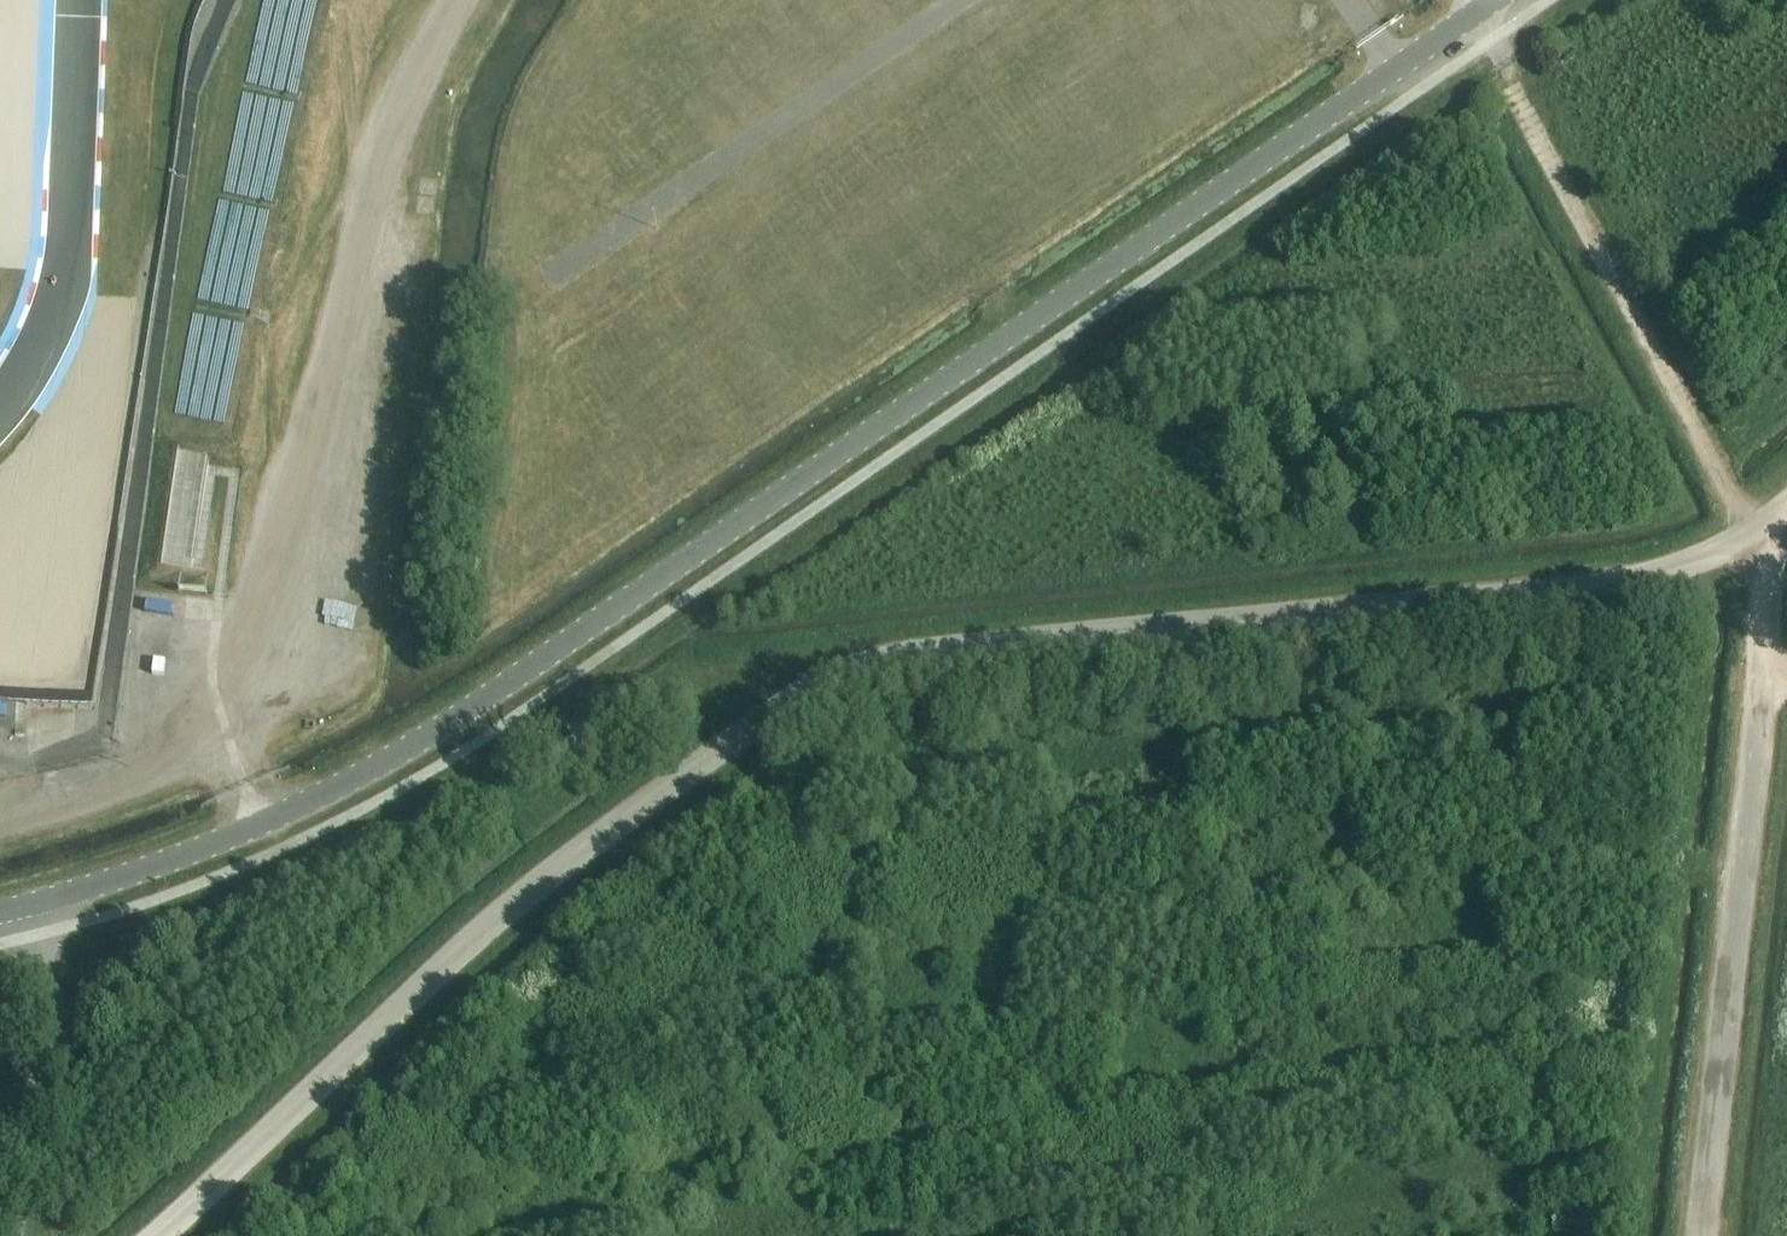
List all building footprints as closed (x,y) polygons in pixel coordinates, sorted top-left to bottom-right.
[(26,702),(11,701),(11,693),(0,693),(0,713),(25,714),(26,702)]
